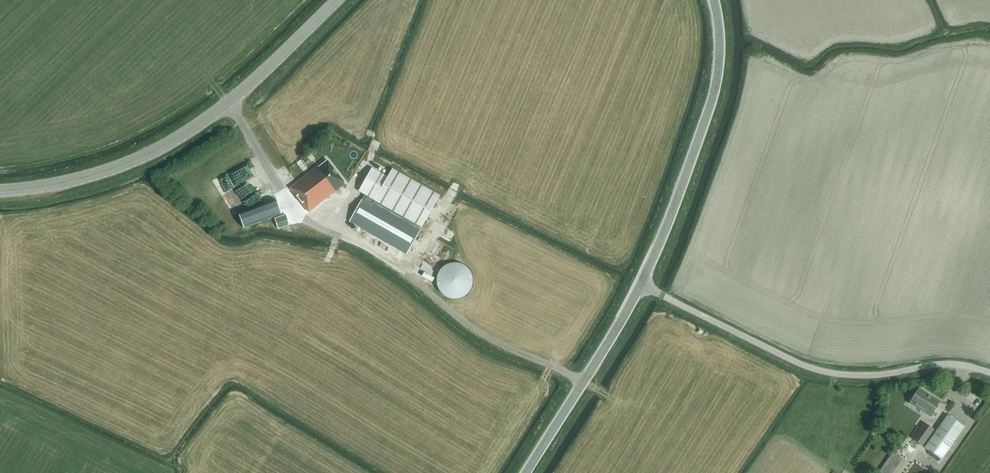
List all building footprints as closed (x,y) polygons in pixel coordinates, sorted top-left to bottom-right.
[(290,188),(304,205),(304,204),(310,211),(346,183),(328,160),(319,167),(318,166),(290,188)] [(363,198),(373,204),(375,201),(421,227),(439,196),(393,169),(388,177),(372,168),(359,191),(365,195),(363,198)] [(420,231),(363,198),(350,221),(406,254),(420,231)] [(239,214),(244,228),(282,214),(277,200),(239,214)] [(286,215),(275,219),(278,228),(283,227),(284,230),(291,228),(286,215)] [(452,299),(455,299),(456,299),(458,299),(460,298),(461,298),(463,297),(464,296),(466,295),(467,294),(468,293),(469,291),(470,290),(471,289),(472,287),(472,285),(473,284),(473,282),(473,280),(473,279),(472,277),(472,275),(471,274),(471,272),(470,271),(469,269),(468,268),(466,267),(465,266),(464,265),(462,264),(460,264),(459,263),(457,263),(455,263),(453,263),(451,263),(450,263),(448,264),(446,265),(445,266),(444,266),(442,268),(441,269),(440,270),(439,272),(438,273),(438,275),(437,276),(437,278),(437,280),(437,281),(437,283),(437,285),(437,286),(438,288),(439,289),(440,291),(441,292),(442,294),(443,295),(444,296),(446,297),(447,297),(449,298),(451,298),(452,299)] [(915,396),(910,402),(931,415),(940,401),(919,388),(917,391),(916,390),(913,395),(915,396)] [(942,460),(964,426),(947,414),(924,448),(942,460)] [(910,438),(922,446),(934,430),(925,423),(921,429),(918,427),(910,438)] [(905,460),(893,452),(878,472),(897,472),(905,460)]
